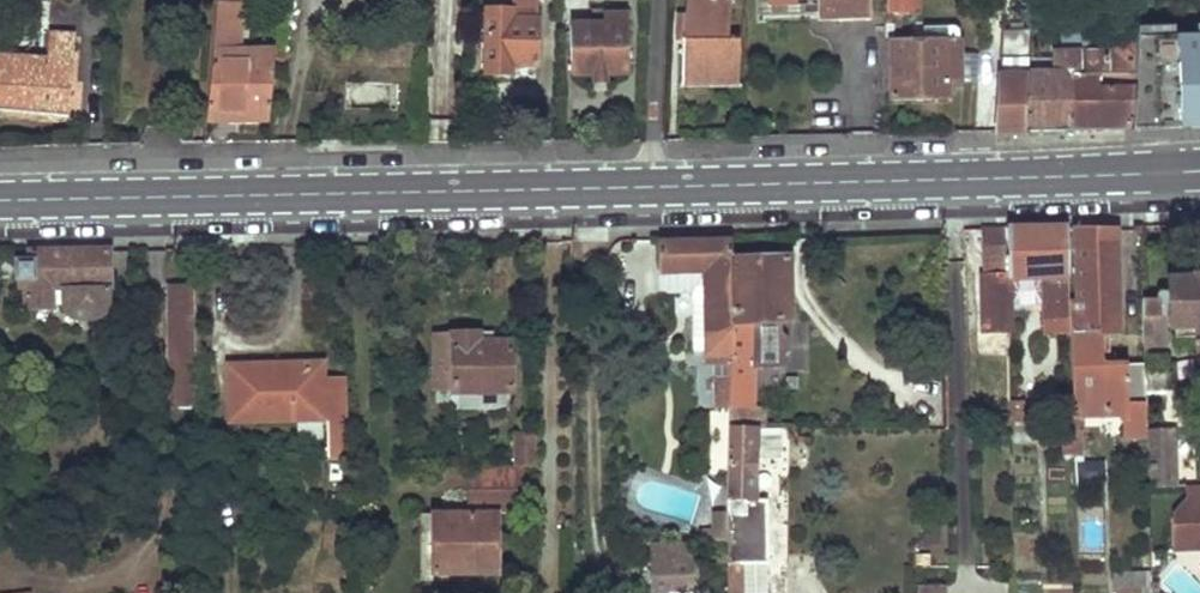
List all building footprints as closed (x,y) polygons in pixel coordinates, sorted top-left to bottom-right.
[(246,47),(250,0),(222,0),(208,122),(270,119),(275,65),(276,52),(276,50),(246,47)] [(484,75),(512,75),(512,66),(537,67),(537,0),(485,0),(484,75)] [(681,87),(737,87),(739,41),(727,40),(730,0),(686,0),(685,16),(683,40),(682,40),(681,87)] [(767,8),(819,6),(819,22),(868,21),(867,0),(767,0),(767,8)] [(919,0),(887,0),(887,13),(918,15),(919,0)] [(1137,28),(1138,10),(1128,10),(1126,39),(1114,39),(1113,52),(1058,53),(1058,57),(1052,57),(1052,74),(1028,75),(1024,132),(1045,132),(1066,131),(1071,75),(1135,74),(1137,38),(1137,28)] [(995,14),(981,12),(978,62),(992,63),(995,14)] [(623,15),(605,15),(605,25),(624,25),(623,15)] [(569,25),(570,74),(591,74),(605,74),(628,74),(627,25),(624,25),(605,25),(569,25)] [(1171,27),(1137,28),(1137,38),(1171,37),(1171,27)] [(69,117),(75,36),(50,35),(48,53),(41,53),(40,62),(0,57),(0,112),(69,117)] [(1193,36),(1171,37),(1137,38),(1135,74),(1134,85),(1130,130),(1199,128),(1199,36),(1193,36)] [(946,42),(889,43),(890,99),(946,98),(946,42)] [(276,52),(275,65),(283,65),(285,53),(276,52)] [(999,59),(995,132),(1024,132),(1028,75),(1029,58),(999,59)] [(605,74),(591,74),(591,82),(605,82),(605,74)] [(1071,75),(1066,131),(1098,131),(1130,130),(1134,85),(1135,74),(1071,75)] [(1116,227),(1074,228),(1075,305),(1068,305),(1068,318),(1075,417),(1105,416),(1105,412),(1127,412),(1127,437),(1146,437),(1146,434),(1145,405),(1145,393),(1144,364),(1106,366),(1102,360),(1102,335),(1120,335),(1116,227)] [(1066,228),(980,230),(979,260),(1006,262),(1007,278),(1025,278),(1042,277),(1044,320),(1068,318),(1068,305),(1066,228)] [(727,261),(727,238),(658,240),(659,274),(666,274),(704,273),(706,354),(706,367),(715,367),(716,387),(729,387),(727,261)] [(107,300),(107,252),(30,253),(30,264),(18,264),(18,289),(27,290),(28,296),(28,303),(57,303),(67,322),(89,320),(107,300)] [(786,353),(786,339),(780,334),(780,323),(789,322),(787,260),(727,261),(729,387),(729,409),(729,430),(753,430),(768,430),(767,410),(754,410),(754,370),(781,370),(781,359),(786,353)] [(1006,262),(979,260),(981,329),(1008,328),(1007,278),(1006,262)] [(706,354),(704,273),(666,274),(666,295),(692,294),(694,354),(706,354)] [(1199,360),(1199,275),(1193,275),(1193,278),(1169,280),(1168,294),(1165,292),(1158,292),(1156,300),(1143,301),(1144,349),(1165,349),(1165,321),(1170,320),(1171,326),(1174,325),(1175,338),(1198,337),(1198,360),(1199,360)] [(193,286),(181,287),(168,287),(170,377),(194,376),(193,286)] [(453,362),(436,362),(437,392),(452,391),(452,395),(513,394),(512,342),(480,342),(480,335),(452,336),(453,362)] [(453,362),(452,336),(436,336),(436,362),(453,362)] [(1167,359),(1144,360),(1144,364),(1145,393),(1166,392),(1168,392),(1167,359)] [(287,368),(287,363),(259,364),(259,365),(226,365),(227,420),(260,420),(260,421),(322,420),(322,417),(322,381),(322,377),(308,377),(308,367),(287,368)] [(308,377),(322,377),(322,363),(287,363),(287,368),(308,367),(308,377)] [(797,383),(798,374),(789,373),(788,383),(797,383)] [(194,406),(194,376),(170,377),(171,407),(194,406)] [(349,380),(322,381),(322,417),(349,416),(349,380)] [(729,409),(729,387),(716,387),(716,409),(729,409)] [(1166,405),(1166,392),(1145,393),(1145,405),(1166,405)] [(1011,419),(1017,419),(1023,419),(1023,400),(1012,400),(1011,419)] [(328,460),(343,461),(343,424),(328,423),(328,460)] [(743,564),(766,564),(765,512),(754,512),(755,501),(753,430),(729,430),(730,511),(730,528),(730,538),(731,566),(743,566),(743,564)] [(762,458),(781,458),(781,430),(761,430),(762,458)] [(1147,469),(1172,469),(1170,433),(1146,434),(1146,437),(1147,469)] [(536,470),(536,452),(536,435),(514,435),(514,469),(518,469),(536,470)] [(343,490),(343,461),(328,460),(327,490),(343,490)] [(514,469),(468,467),(468,514),(432,514),(432,575),(495,575),(495,550),(488,551),(488,514),(495,514),(517,515),(518,469),(514,469)] [(1148,490),(1173,489),(1172,469),(1147,469),(1148,490)] [(1185,488),(1186,506),(1173,520),(1174,541),(1199,541),(1199,487),(1185,488)] [(765,512),(765,502),(755,501),(754,512),(765,512)] [(730,528),(730,511),(716,512),(717,529),(730,528)] [(432,575),(432,514),(421,514),(420,583),(431,582),(432,575)] [(730,538),(730,528),(717,529),(706,529),(706,540),(730,538)] [(697,540),(654,543),(657,591),(700,588),(697,540)] [(1174,541),(1174,553),(1199,552),(1199,541),(1174,541)] [(743,564),(743,566),(743,592),(766,592),(766,564),(743,564)] [(743,566),(731,566),(731,592),(743,592),(743,566)] [(1115,577),(1116,590),(1131,589),(1131,576),(1115,577)] [(1140,576),(1131,576),(1131,589),(1140,589),(1140,576)]
